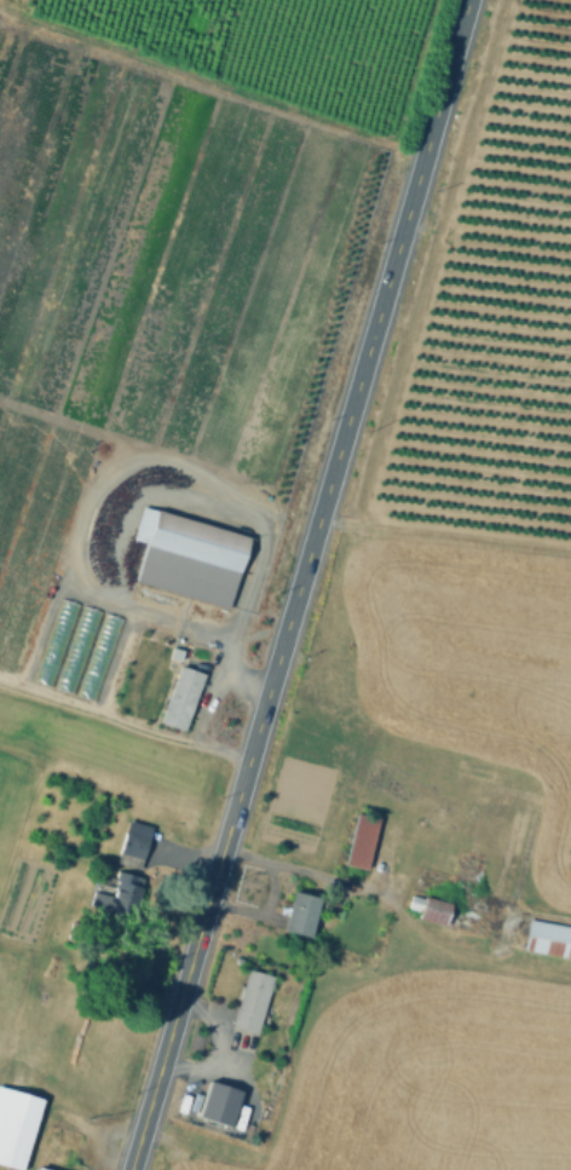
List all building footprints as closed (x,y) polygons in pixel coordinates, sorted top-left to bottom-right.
[(252,537),(230,610),(138,584),(131,582),(143,541),(135,538),(145,506),(252,537)] [(207,675),(190,736),(163,728),(180,668),(207,675)] [(381,819),(367,870),(346,864),(361,813),(381,819)] [(150,828),(138,868),(117,860),(129,822),(150,828)] [(143,881),(137,906),(111,900),(119,875),(143,881)] [(323,899),(312,936),(283,929),(294,891),(323,899)] [(489,913),(484,934),(422,917),(423,913),(411,911),(416,894),(489,913)] [(532,921),(570,928),(570,957),(527,950),(532,921)] [(275,978),(258,1033),(233,1025),(250,970),(275,978)] [(238,1090),(229,1126),(202,1119),(212,1083),(238,1090)] [(38,1120),(21,1169),(17,1169),(0,1165),(0,1109),(38,1120)]
